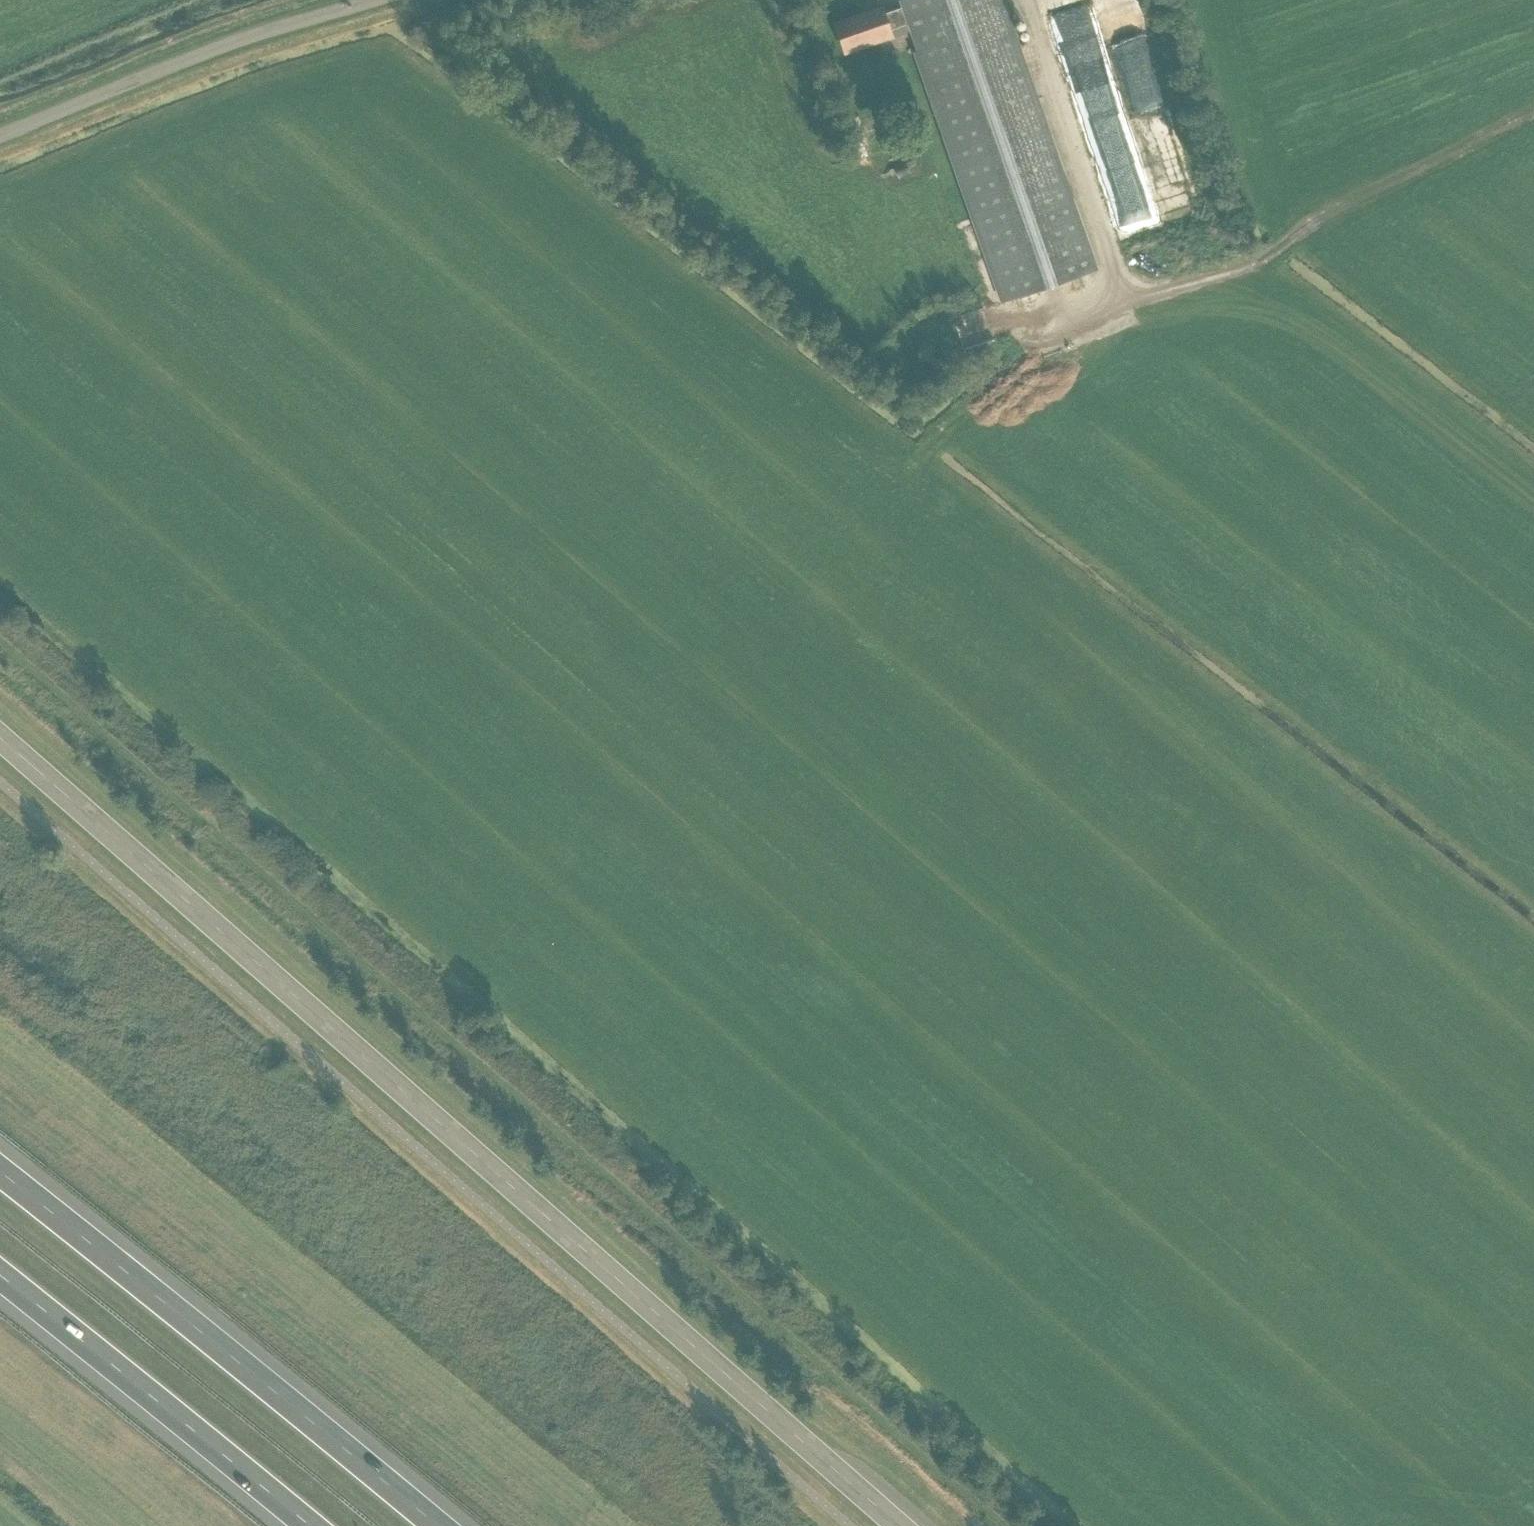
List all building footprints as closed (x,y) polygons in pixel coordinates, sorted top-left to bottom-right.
[(1003,0),(901,0),(899,1),(901,7),(883,13),(881,7),(833,24),(844,54),(891,37),(889,30),(907,23),(1005,302),(1097,270),(1003,0)] [(1118,69),(1144,141),(1174,130),(1148,58),(1118,69)]
